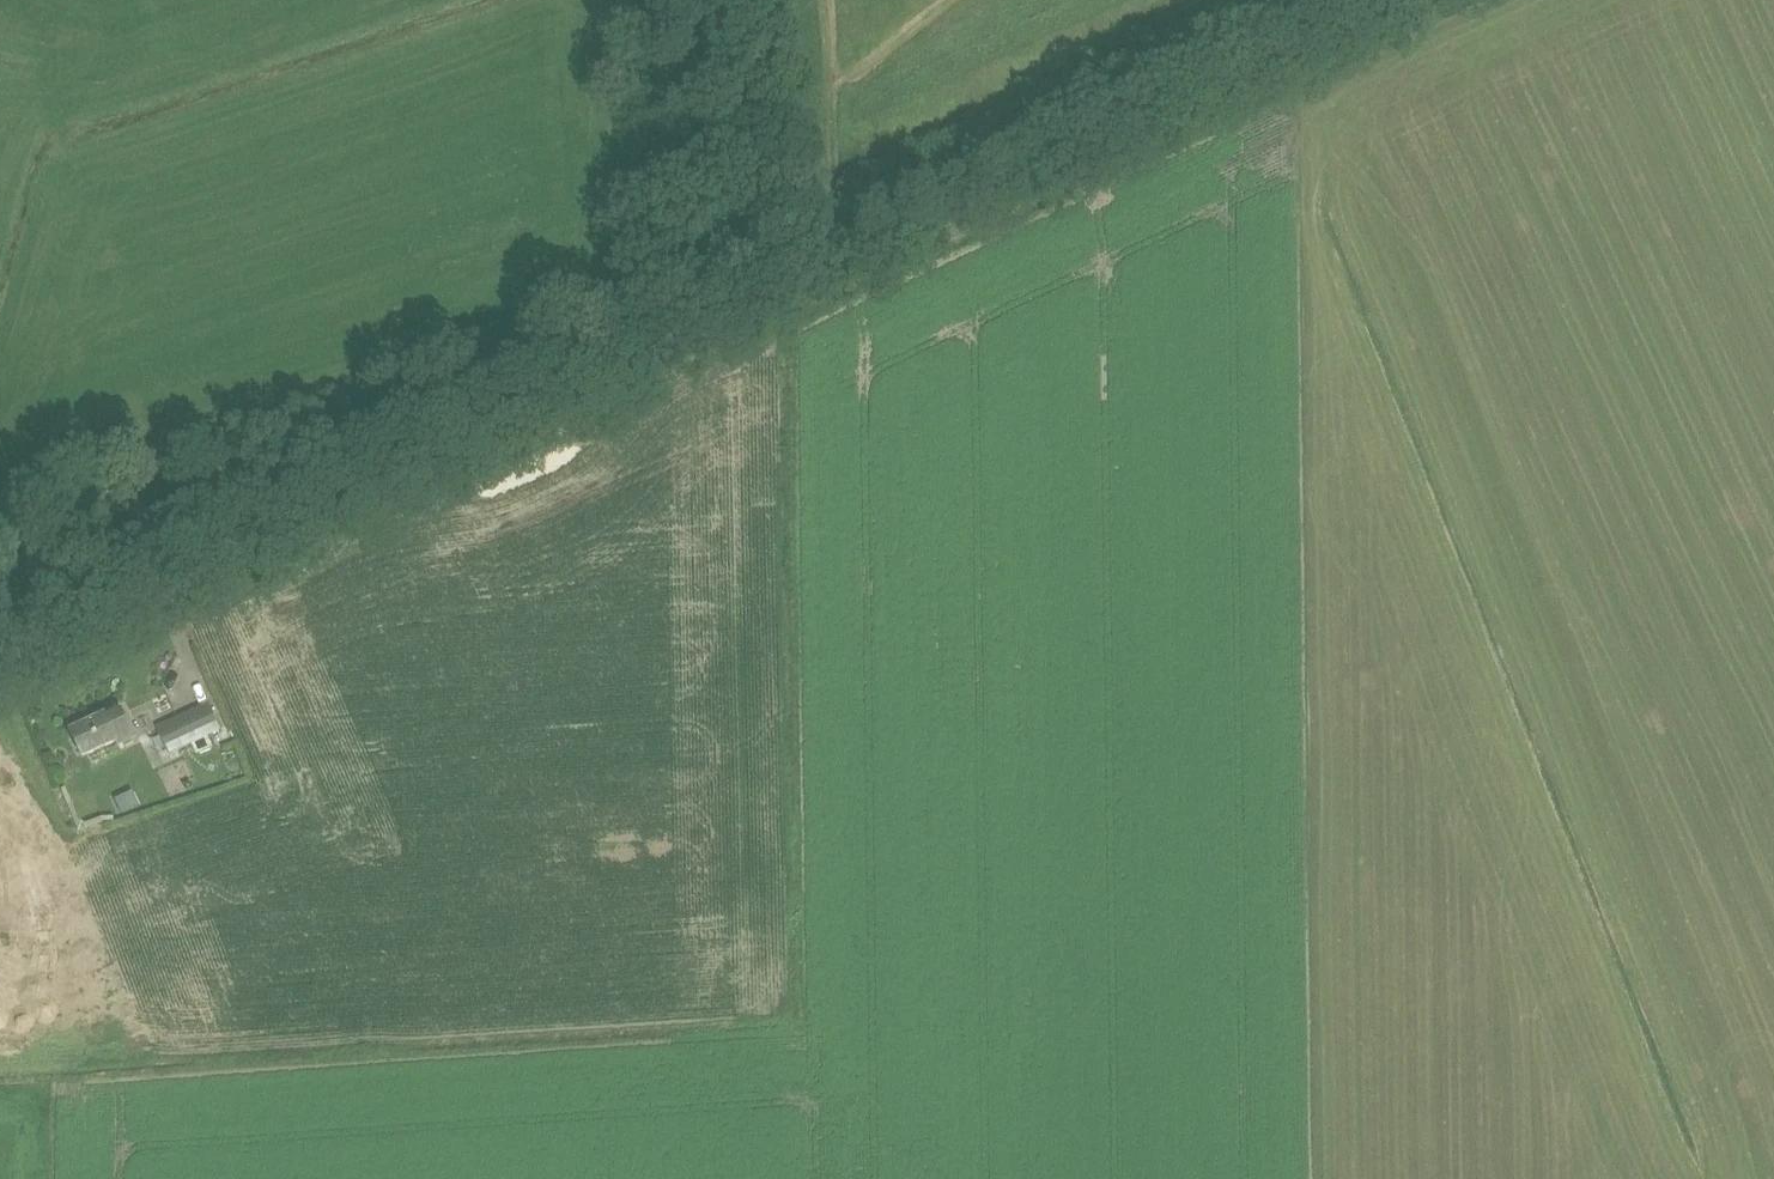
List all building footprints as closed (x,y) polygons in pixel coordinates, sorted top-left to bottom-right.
[(136,737),(123,709),(107,717),(106,714),(71,730),(84,757),(117,741),(119,745),(136,737)] [(159,730),(169,755),(222,733),(212,709),(159,730)]
